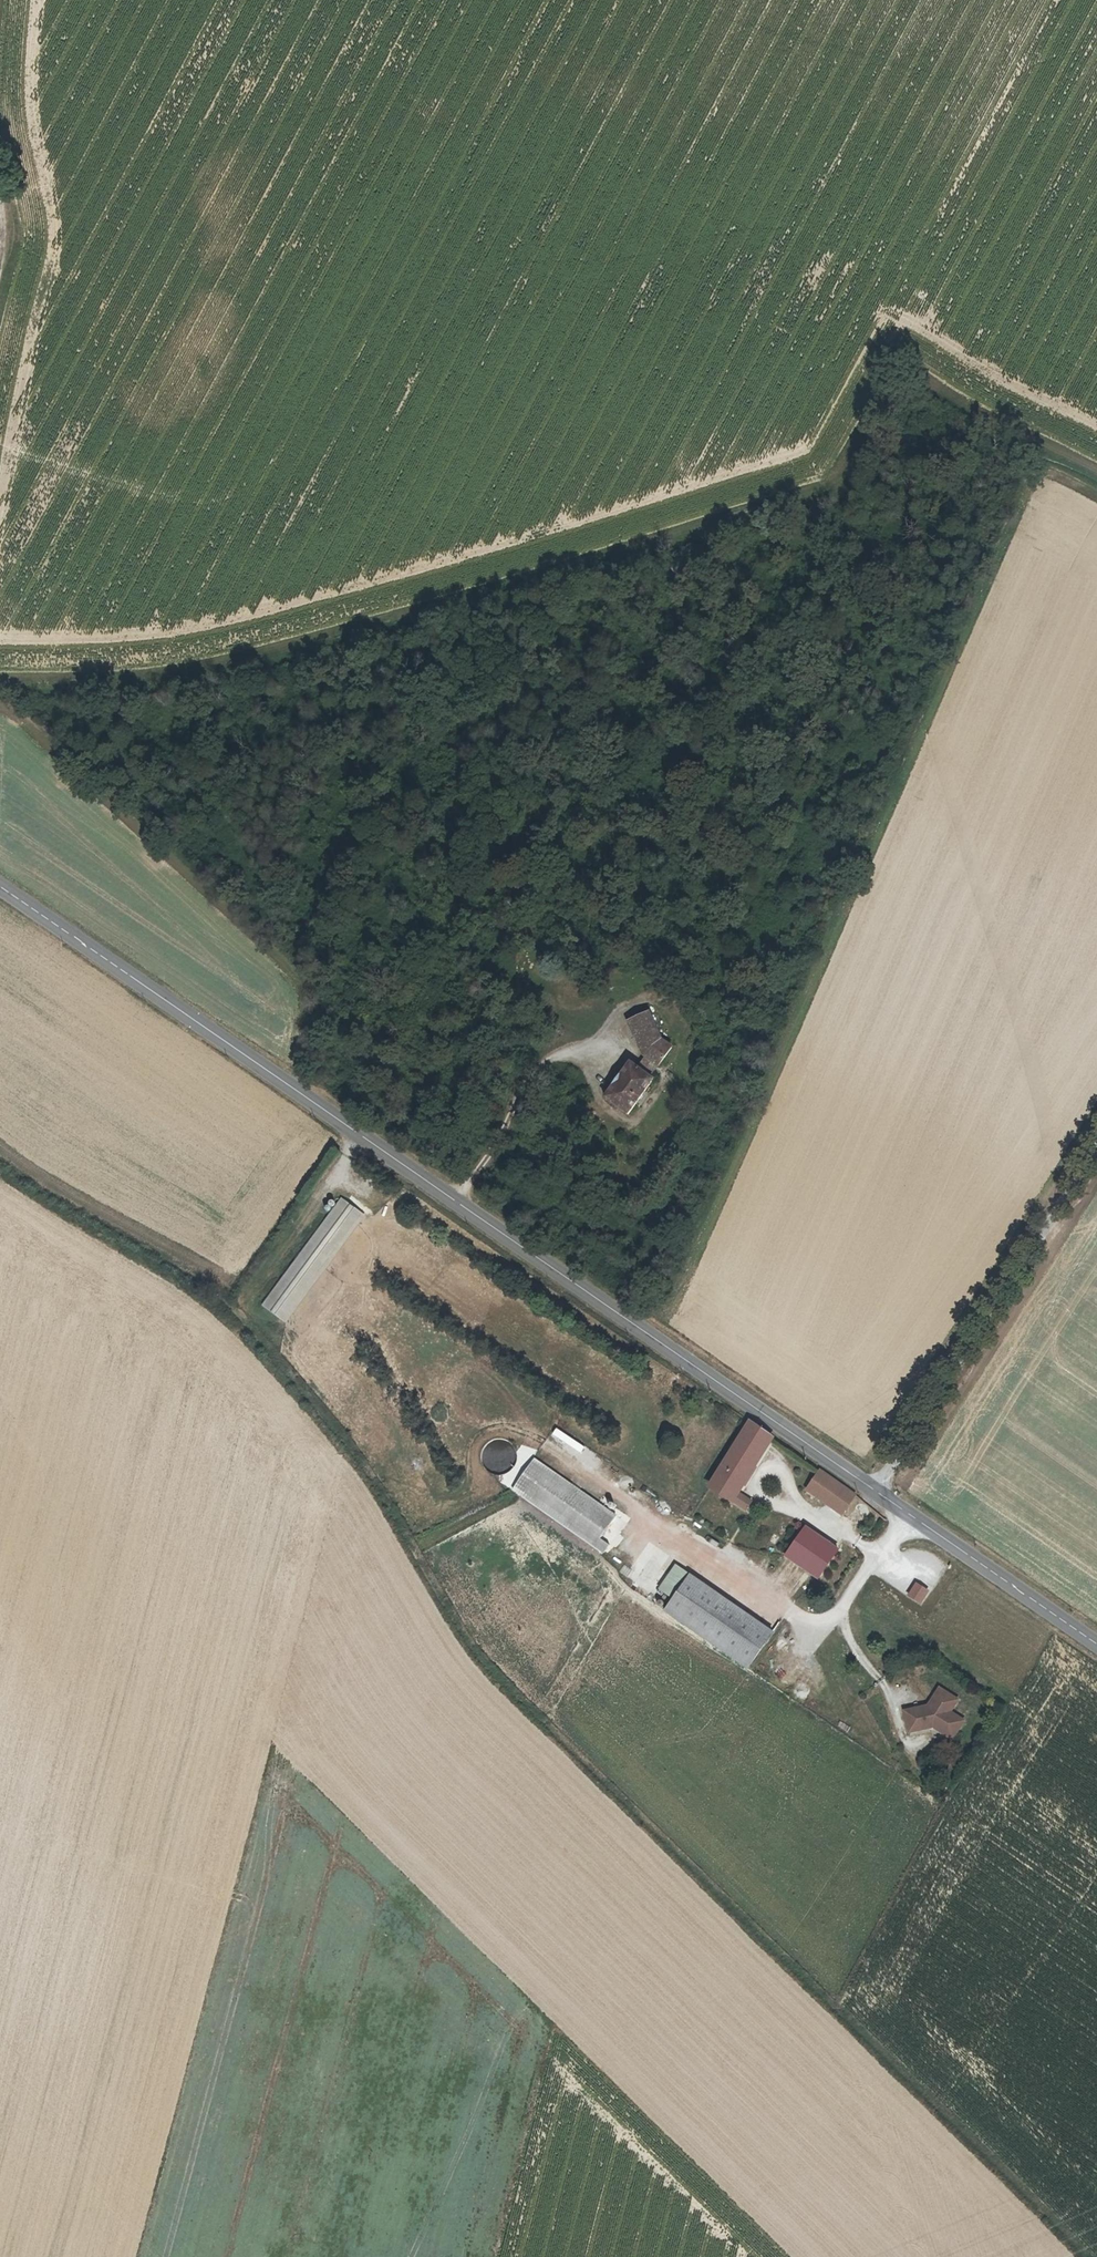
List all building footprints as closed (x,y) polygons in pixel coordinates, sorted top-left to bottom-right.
[(645,1046),(657,1055),(671,1038),(659,1029),(646,1002),(626,1011),(641,1043),(645,1046)] [(636,1059),(649,1067),(657,1055),(645,1046),(636,1059)] [(649,1067),(636,1059),(630,1054),(629,1054),(604,1091),(628,1108),(653,1070),(649,1067)] [(353,1218),(334,1202),(261,1299),(281,1314),(353,1218)] [(774,1440),(750,1423),(709,1486),(732,1501),(774,1440)] [(553,1428),(549,1435),(580,1453),(584,1446),(553,1428)] [(509,1472),(517,1450),(490,1440),(482,1462),(509,1472)] [(509,1483),(600,1548),(605,1542),(596,1535),(611,1514),(530,1455),(509,1483)] [(850,1492),(823,1473),(812,1488),(841,1508),(850,1492)] [(779,1568),(808,1584),(831,1542),(793,1521),(776,1550),(786,1556),(779,1568)] [(685,1572),(672,1563),(656,1586),(669,1596),(685,1572)] [(660,1608),(742,1666),(767,1630),(685,1572),(669,1596),(660,1608)] [(914,1581),(904,1596),(918,1604),(928,1590),(914,1581)] [(922,1707),(899,1712),(903,1733),(927,1728),(934,1726),(948,1736),(957,1723),(944,1714),(952,1702),(934,1690),(922,1707)] [(934,1726),(927,1728),(945,1740),(948,1736),(934,1726)]
